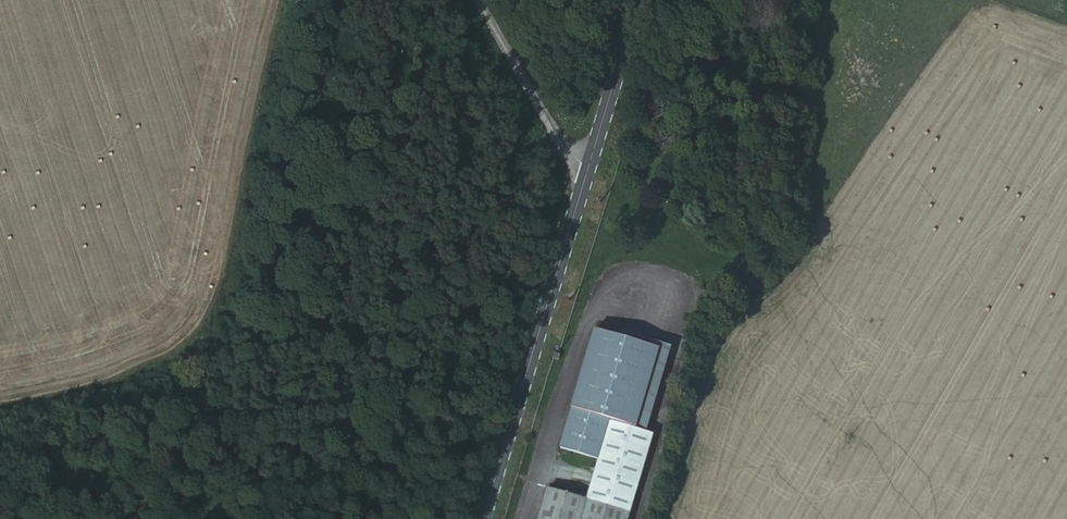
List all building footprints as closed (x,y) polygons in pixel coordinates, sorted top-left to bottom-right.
[(674,335),(641,326),(608,316),(570,437),(608,448),(595,487),(557,476),(544,518),(634,518),(665,422),(658,420),(648,417),(674,335)] [(686,333),(643,320),(641,326),(674,335),(648,417),(658,420),(686,333)]
